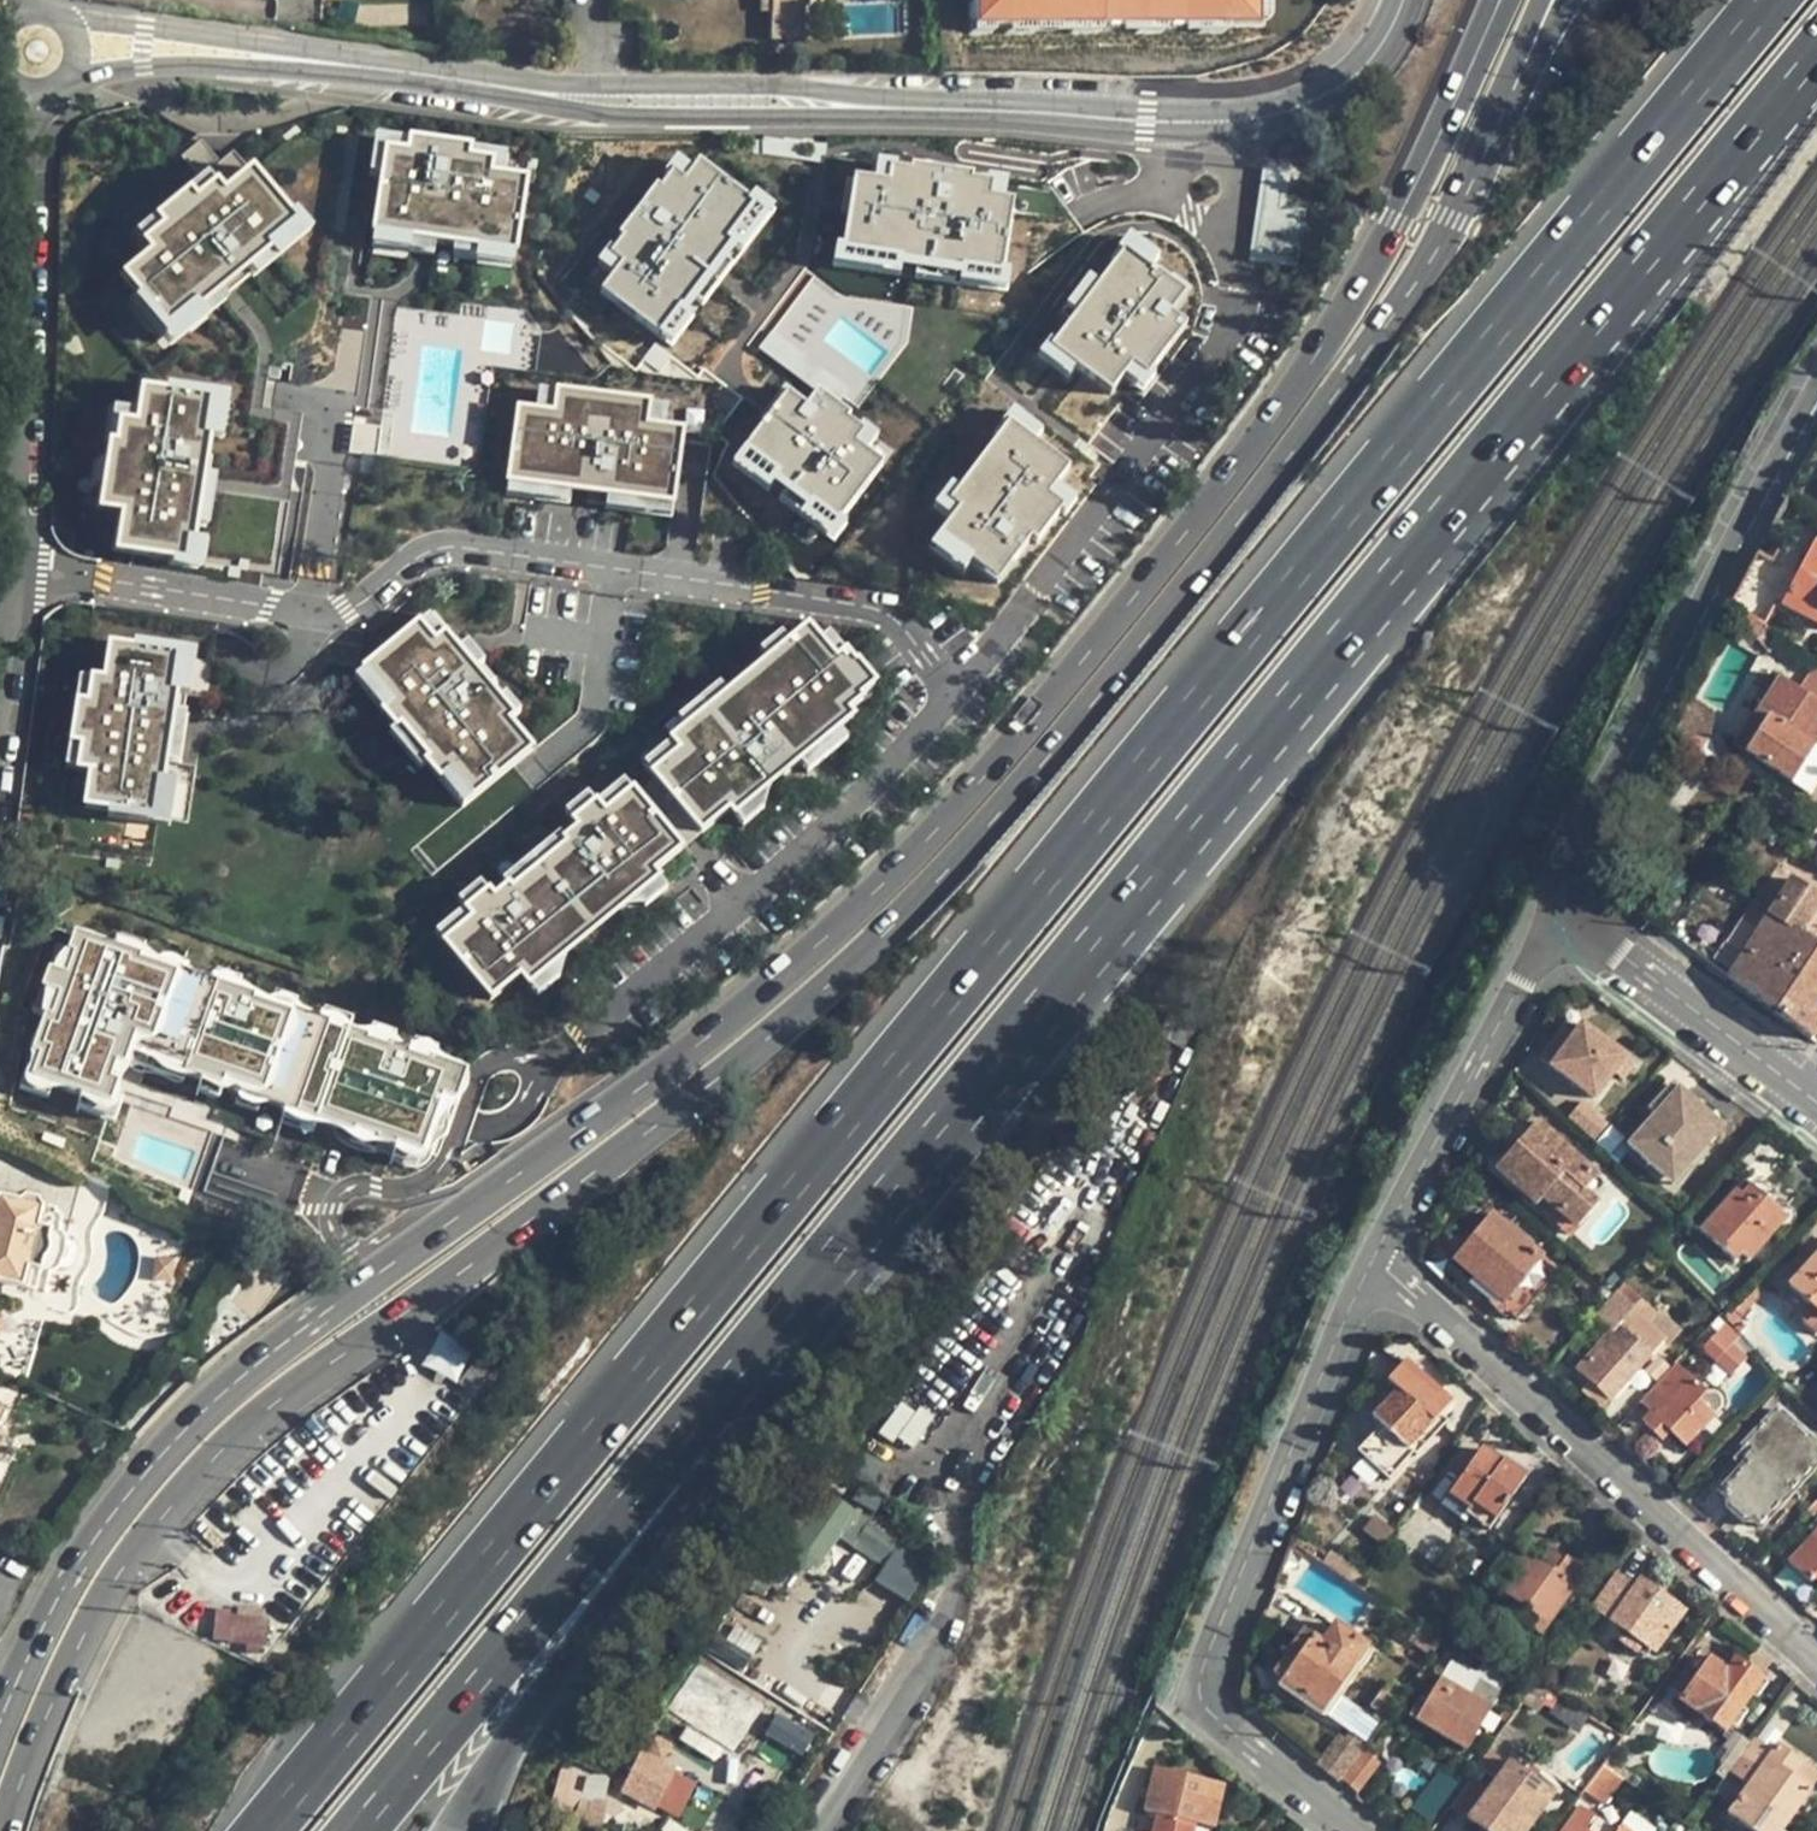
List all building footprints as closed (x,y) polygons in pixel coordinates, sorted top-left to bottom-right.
[(757,12),(767,12),(766,40),(799,41),(799,8),(803,8),(805,0),(757,0),(757,12)] [(968,22),(988,22),(988,27),(1004,27),(1004,22),(1031,23),(1031,27),(1071,28),(1071,23),(1096,24),(1096,28),(1116,29),(1116,24),(1154,24),(1154,29),(1177,29),(1177,25),(1216,25),(1216,19),(1249,20),(1250,0),(969,0),(968,22)] [(1216,19),(1216,25),(1177,25),(1177,29),(1176,35),(1216,36),(1216,30),(1254,30),(1258,27),(1260,23),(1260,0),(1250,0),(1249,20),(1216,19)] [(988,22),(968,22),(968,32),(988,32),(988,27),(988,22)] [(1031,23),(1004,22),(1004,27),(1004,33),(1031,33),(1031,27),(1031,23)] [(1096,24),(1071,23),(1071,28),(1071,34),(1096,34),(1096,28),(1096,24)] [(1154,24),(1116,24),(1116,29),(1116,35),(1154,35),(1154,29),(1154,24)] [(365,251),(521,265),(537,171),(376,149),(365,251)] [(225,177),(243,164),(233,150),(214,163),(225,177)] [(754,210),(684,159),(586,291),(656,342),(754,210)] [(1260,171),(1246,262),(1296,269),(1302,215),(1281,213),(1286,174),(1260,171)] [(1006,277),(1015,191),(852,173),(842,258),(1006,277)] [(290,241),(242,184),(217,206),(210,198),(142,255),(156,271),(121,302),(161,349),(290,241)] [(1185,299),(1115,249),(1045,347),(1116,397),(1185,299)] [(685,512),(694,404),(499,377),(484,485),(685,512)] [(832,519),(876,459),(780,389),(736,448),(832,519)] [(183,586),(211,410),(132,398),(125,443),(108,441),(94,529),(110,531),(103,574),(183,586)] [(1065,476),(1000,430),(926,534),(991,580),(1065,476)] [(1815,542),(1804,562),(1812,566),(1806,577),(1798,573),(1796,576),(1780,606),(1816,625),(1816,543),(1815,542)] [(1756,554),(1729,606),(1741,613),(1762,628),(1765,630),(1780,606),(1796,576),(1756,554)] [(1812,566),(1804,562),(1798,573),(1806,577),(1812,566)] [(1755,642),(1762,628),(1741,613),(1733,630),(1755,642)] [(814,629),(641,780),(706,855),(880,704),(814,629)] [(531,767),(425,630),(355,690),(463,828),(531,767)] [(151,844),(178,672),(109,662),(104,696),(78,692),(63,790),(84,793),(78,833),(151,844)] [(1816,705),(1816,674),(1807,668),(1793,690),(1816,705)] [(1774,678),(1755,709),(1766,716),(1743,756),(1789,784),(1807,794),(1803,801),(1814,807),(1816,801),(1816,750),(1811,747),(1816,737),(1816,705),(1793,690),(1774,678)] [(1766,716),(1755,709),(1731,748),(1743,756),(1766,716)] [(1807,794),(1789,784),(1785,790),(1803,801),(1807,794)] [(678,868),(620,797),(432,949),(490,1020),(678,868)] [(1755,930),(1780,948),(1794,928),(1802,934),(1816,912),(1816,898),(1789,879),(1777,897),(1767,912),(1755,930)] [(1764,888),(1752,903),(1767,912),(1777,897),(1764,888)] [(1752,903),(1739,921),(1755,930),(1767,912),(1752,903)] [(1802,934),(1811,940),(1816,931),(1816,912),(1802,934)] [(1743,948),(1755,930),(1739,921),(1728,939),(1743,948)] [(1749,992),(1780,1016),(1816,961),(1816,945),(1811,940),(1802,934),(1794,928),(1780,948),(1749,992)] [(1740,953),(1726,975),(1749,992),(1780,948),(1755,930),(1743,948),(1740,953)] [(1712,965),(1726,975),(1740,953),(1726,945),(1712,965)] [(80,1009),(85,1017),(95,1124),(181,1163),(235,1121),(226,1029),(151,995),(147,971),(120,959),(81,985),(84,990),(80,993),(88,1003),(80,1009)] [(1780,1016),(1812,1041),(1816,1033),(1816,961),(1780,1016)] [(163,977),(147,971),(151,995),(226,1029),(235,1121),(181,1163),(194,1168),(252,1126),(241,1017),(163,985),(163,977)] [(1566,1029),(1541,1063),(1596,1104),(1614,1080),(1624,1087),(1637,1069),(1583,1029),(1580,1034),(1572,1028),(1569,1032),(1566,1029)] [(1656,1120),(1629,1150),(1676,1192),(1692,1174),(1690,1172),(1729,1128),(1703,1105),(1700,1109),(1681,1092),(1678,1095),(1672,1090),(1650,1115),(1656,1120)] [(1583,1107),(1569,1124),(1596,1146),(1609,1130),(1583,1107)] [(1540,1127),(1496,1175),(1571,1243),(1599,1211),(1586,1199),(1601,1183),(1540,1127)] [(110,1194),(91,1186),(49,1315),(69,1318),(73,1315),(77,1310),(78,1300),(81,1281),(85,1277),(89,1269),(91,1260),(91,1251),(90,1245),(90,1241),(110,1194)] [(1745,1187),(1702,1234),(1736,1267),(1742,1260),(1750,1266),(1774,1239),(1781,1245),(1798,1225),(1798,1220),(1759,1186),(1753,1192),(1745,1187)] [(0,1194),(0,1283),(45,1295),(50,1274),(54,1273),(57,1274),(60,1273),(63,1267),(65,1261),(66,1256),(66,1251),(66,1247),(68,1241),(66,1235),(61,1232),(63,1227),(61,1227),(62,1223),(61,1216),(59,1214),(57,1214),(57,1210),(44,1206),(20,1200),(0,1194)] [(20,1200),(44,1206),(40,1199),(27,1194),(20,1200)] [(1493,1221),(1453,1264),(1473,1283),(1470,1287),(1502,1323),(1513,1322),(1520,1329),(1562,1277),(1493,1221)] [(1789,1290),(1811,1311),(1806,1312),(1801,1317),(1801,1326),(1816,1341),(1816,1340),(1816,1260),(1789,1290)] [(1580,1399),(1602,1418),(1666,1345),(1634,1317),(1645,1304),(1626,1288),(1596,1323),(1611,1336),(1578,1375),(1591,1386),(1580,1399)] [(1758,1291),(1726,1325),(1731,1329),(1763,1296),(1758,1291)] [(1708,1354),(1735,1381),(1752,1363),(1725,1337),(1708,1354)] [(1362,1455),(1393,1483),(1417,1457),(1421,1461),(1465,1411),(1444,1392),(1451,1384),(1434,1368),(1427,1376),(1412,1363),(1394,1383),(1402,1391),(1376,1421),(1385,1430),(1362,1455)] [(1646,1430),(1664,1447),(1672,1439),(1687,1454),(1717,1422),(1701,1408),(1709,1399),(1678,1369),(1652,1396),(1666,1409),(1646,1430)] [(880,1426),(907,1451),(934,1421),(907,1396),(880,1426)] [(1762,1535),(1816,1474),(1816,1447),(1778,1413),(1711,1488),(1727,1501),(1727,1513),(1743,1529),(1755,1529),(1762,1535)] [(1487,1455),(1447,1507),(1466,1522),(1470,1518),(1490,1534),(1531,1482),(1508,1464),(1504,1468),(1487,1455)] [(1427,1459),(1411,1481),(1428,1493),(1444,1472),(1427,1459)] [(894,1547),(821,1487),(771,1547),(806,1576),(841,1535),(878,1566),(894,1547)] [(1368,1539),(1386,1552),(1400,1533),(1382,1520),(1368,1539)] [(1789,1566),(1814,1588),(1816,1585),(1816,1535),(1789,1566)] [(898,1544),(875,1580),(908,1600),(931,1564),(898,1544)] [(1509,1615),(1544,1640),(1588,1578),(1551,1551),(1542,1564),(1517,1546),(1493,1580),(1508,1590),(1505,1595),(1517,1603),(1509,1615)] [(1326,1562),(1360,1585),(1367,1576),(1332,1552),(1326,1562)] [(1595,1611),(1658,1659),(1690,1618),(1645,1584),(1638,1592),(1620,1578),(1595,1611)] [(262,1651),(270,1618),(218,1606),(210,1639),(262,1651)] [(1321,1767),(1342,1785),(1391,1719),(1373,1707),(1367,1716),(1342,1697),(1373,1650),(1338,1626),(1325,1645),(1311,1637),(1280,1680),(1287,1686),(1284,1689),(1325,1718),(1328,1714),(1356,1733),(1349,1742),(1342,1738),(1321,1767)] [(1425,1631),(1416,1644),(1435,1658),(1444,1645),(1425,1631)] [(1753,1702),(1758,1705),(1771,1688),(1763,1683),(1775,1666),(1759,1651),(1746,1670),(1737,1664),(1733,1670),(1716,1657),(1698,1682),(1695,1681),(1691,1681),(1688,1684),(1687,1687),(1688,1691),(1690,1694),(1682,1705),(1728,1738),(1733,1730),(1739,1734),(1751,1717),(1745,1713),(1753,1702)] [(665,1709),(688,1724),(680,1738),(722,1765),(765,1699),(699,1657),(665,1709)] [(1412,1720),(1469,1755),(1506,1696),(1485,1683),(1474,1699),(1461,1691),(1464,1685),(1450,1676),(1444,1686),(1436,1682),(1412,1720)] [(1526,1706),(1539,1715),(1553,1697),(1539,1690),(1526,1706)] [(1556,1799),(1537,1784),(1542,1778),(1529,1769),(1525,1774),(1515,1767),(1524,1754),(1504,1739),(1452,1809),(1482,1830),(1533,1830),(1556,1799)] [(1746,1830),(1789,1830),(1816,1793),(1816,1776),(1778,1747),(1773,1754),(1757,1742),(1717,1797),(1734,1809),(1728,1817),(1746,1830)] [(636,1750),(619,1794),(680,1818),(697,1775),(636,1750)] [(1370,1754),(1348,1785),(1364,1796),(1386,1765),(1370,1754)] [(1608,1769),(1627,1785),(1633,1779),(1613,1763),(1608,1769)] [(605,1815),(605,1770),(555,1770),(556,1815),(605,1815)] [(1147,1830),(1200,1830),(1201,1830),(1202,1830),(1220,1830),(1230,1790),(1161,1773),(1147,1830)] [(1599,1818),(1584,1807),(1567,1830),(1589,1830),(1599,1818)] [(1637,1815),(1626,1830),(1659,1830),(1637,1815)]
